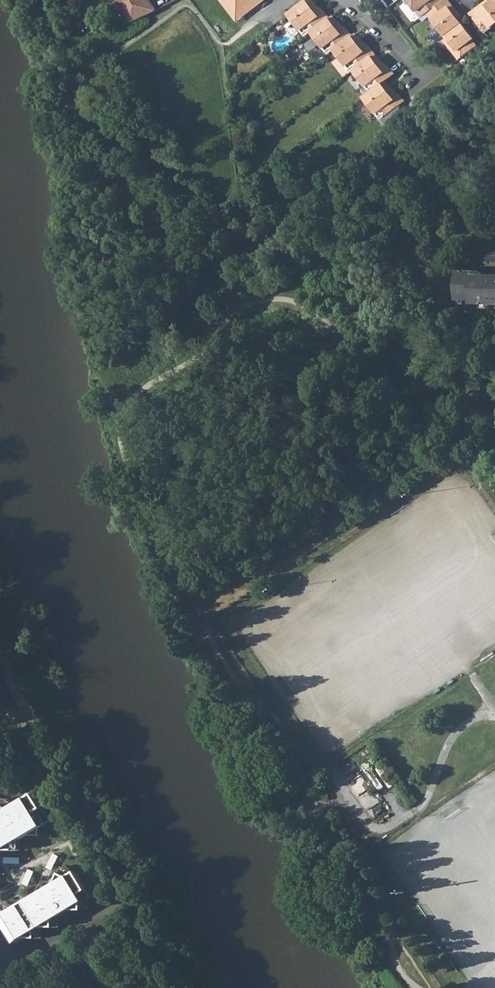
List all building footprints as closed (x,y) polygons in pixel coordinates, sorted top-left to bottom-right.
[(145,0),(114,0),(131,24),(136,22),(141,19),(145,17),(150,14),(155,12),(148,2),(147,3),(145,0)] [(443,2),(441,0),(408,0),(420,16),(427,10),(429,12),(443,2)] [(476,9),(479,13),(473,18),(484,33),(494,24),(494,1),(494,0),(490,3),(488,5),(485,2),(476,9)] [(306,1),(288,15),(304,34),(311,28),(313,31),(326,20),(314,4),(311,7),(306,1)] [(445,35),(461,23),(458,19),(456,17),(459,14),(451,5),(447,8),(443,2),(429,12),(428,13),(445,35)] [(324,12),(314,4),(326,20),(329,19),(324,12)] [(476,9),(470,14),(471,15),(473,18),(479,13),(476,9)] [(428,13),(429,12),(427,10),(420,16),(422,18),(428,13)] [(313,31),(311,32),(326,52),(334,46),(336,49),(349,38),(337,22),(334,24),(329,18),(329,19),(326,20),(313,31)] [(347,30),(337,22),(349,38),(352,36),(347,30)] [(457,51),(462,57),(476,46),(472,40),(473,39),(461,23),(445,35),(448,39),(450,41),(447,44),(455,53),(457,51)] [(304,34),(306,37),(311,32),(313,31),(311,28),(304,34)] [(336,49),(334,50),(349,70),(357,64),(359,66),(371,56),(372,56),(360,40),(356,42),(352,36),(349,38),(336,49)] [(370,48),(360,40),(372,56),(374,54),(370,48)] [(334,46),(326,52),(328,54),(334,50),(336,49),(334,46)] [(359,66),(354,70),(369,90),(376,84),(378,87),(382,84),(385,81),(392,76),(379,60),(376,62),(371,56),(359,66)] [(389,68),(379,60),(392,76),(394,74),(389,68)] [(357,64),(349,70),(351,72),(354,70),(359,66),(357,64)] [(371,92),(364,98),(386,126),(404,112),(399,106),(402,104),(389,87),(386,90),(382,84),(378,87),(371,92)] [(376,84),(369,90),(371,92),(378,87),(376,84)] [(400,95),(389,87),(402,104),(404,102),(400,95)] [(479,248),(479,259),(494,259),(494,248),(479,248)] [(457,269),(455,297),(472,298),(471,302),(481,303),(488,303),(494,303),(494,270),(457,269)] [(6,815),(5,821),(0,824),(0,832),(11,850),(52,828),(44,813),(49,810),(41,796),(6,815)] [(84,869),(3,918),(20,947),(93,902),(88,895),(96,890),(84,869)]
